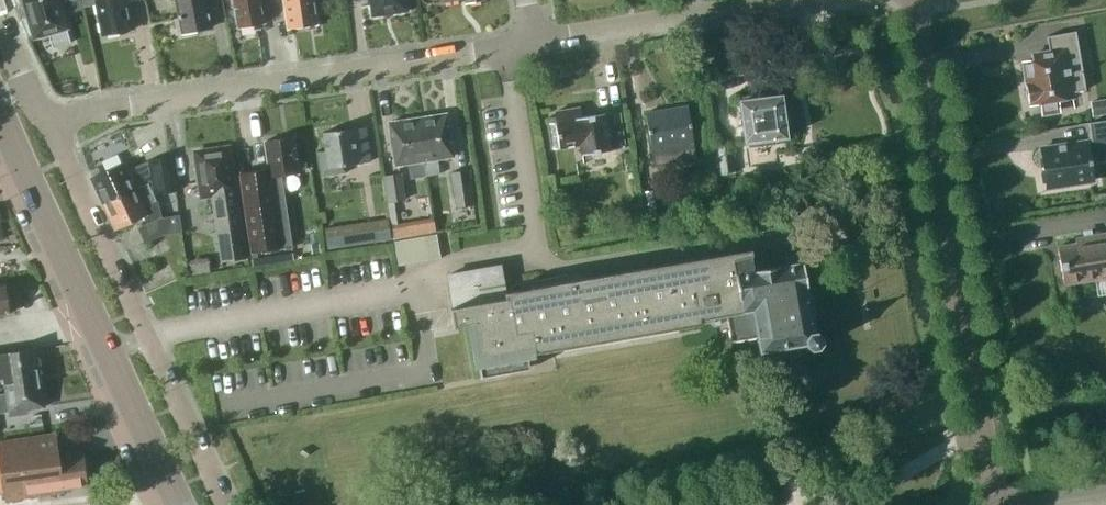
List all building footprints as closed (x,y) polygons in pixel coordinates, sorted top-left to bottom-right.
[(32,38),(65,28),(61,13),(59,5),(80,0),(22,0),(32,38)] [(84,7),(96,5),(102,36),(131,30),(125,0),(82,0),(84,7)] [(179,19),(175,20),(178,33),(182,32),(182,34),(211,28),(206,0),(175,0),(179,19)] [(237,28),(263,23),(259,0),(231,0),(237,28)] [(286,29),(317,24),(313,0),(282,0),(286,29)] [(371,17),(407,12),(405,0),(368,0),(371,17)] [(1084,90),(1074,30),(1045,34),(1047,50),(1040,51),(1041,58),(1022,61),(1029,103),(1040,101),(1042,112),(1057,110),(1055,99),(1071,96),(1071,92),(1084,90)] [(785,136),(780,94),(739,100),(744,141),(785,136)] [(1089,101),(1092,117),(1105,115),(1105,99),(1089,101)] [(687,105),(644,111),(650,150),(653,166),(695,159),(693,143),(687,105)] [(581,117),(579,107),(555,111),(556,121),(554,121),(557,141),(559,150),(579,147),(580,154),(624,148),(619,113),(606,115),(605,113),(581,117)] [(417,118),(423,160),(426,177),(438,175),(436,158),(452,156),(446,113),(417,118)] [(426,177),(423,160),(417,118),(388,122),(394,164),(407,162),(410,179),(426,177)] [(1087,122),(1090,139),(1040,147),(1041,149),(1038,151),(1036,154),(1035,157),(1036,161),(1039,163),(1043,164),(1046,187),(1091,180),(1088,162),(1105,160),(1105,120),(1087,122)] [(370,161),(365,128),(351,130),(351,128),(322,132),(325,150),(318,151),(322,174),(345,171),(344,165),(370,161)] [(297,172),(292,136),(263,141),(267,167),(239,172),(252,252),(292,246),(281,175),(297,172)] [(737,173),(734,144),(717,146),(720,175),(737,173)] [(240,229),(228,146),(193,151),(199,196),(212,194),(215,215),(213,215),(220,260),(245,256),(242,229),(240,229)] [(147,181),(153,194),(173,190),(169,155),(147,158),(147,159),(125,169),(122,162),(90,177),(102,202),(147,181)] [(473,204),(468,171),(452,173),(457,207),(473,204)] [(404,199),(401,172),(383,175),(387,201),(391,225),(396,224),(392,201),(404,199)] [(556,189),(553,174),(545,176),(550,198),(563,195),(562,188),(556,189)] [(147,181),(102,202),(114,228),(142,215),(146,223),(137,228),(143,242),(163,233),(182,231),(179,213),(161,216),(158,204),(153,194),(147,181)] [(662,216),(658,188),(644,190),(648,218),(662,216)] [(391,240),(388,219),(368,222),(372,243),(391,240)] [(1074,238),(1074,243),(1056,246),(1062,283),(1105,276),(1105,233),(1074,238)] [(399,240),(393,241),(398,266),(440,259),(436,234),(399,240)] [(754,268),(750,247),(504,292),(499,265),(447,274),(453,307),(450,307),(453,327),(470,323),(480,377),(529,368),(527,354),(700,323),(699,317),(725,313),(729,340),(757,336),(759,350),(774,348),(775,358),(798,355),(796,344),(805,343),(805,344),(811,348),(816,347),(820,341),(820,336),(812,330),(811,330),(809,314),(814,313),(811,294),(806,295),(805,288),(806,288),(802,261),(793,263),(792,255),(784,256),(785,264),(780,265),(779,264),(754,268)] [(9,312),(5,283),(0,283),(0,314),(9,312)] [(35,348),(17,350),(16,347),(0,350),(0,379),(4,379),(4,382),(39,377),(35,348)] [(39,377),(4,382),(6,393),(0,393),(0,412),(9,411),(9,415),(26,412),(26,409),(44,406),(39,377)] [(55,433),(0,442),(0,470),(3,490),(4,496),(5,500),(64,491),(64,488),(87,485),(82,451),(59,455),(55,433)]
